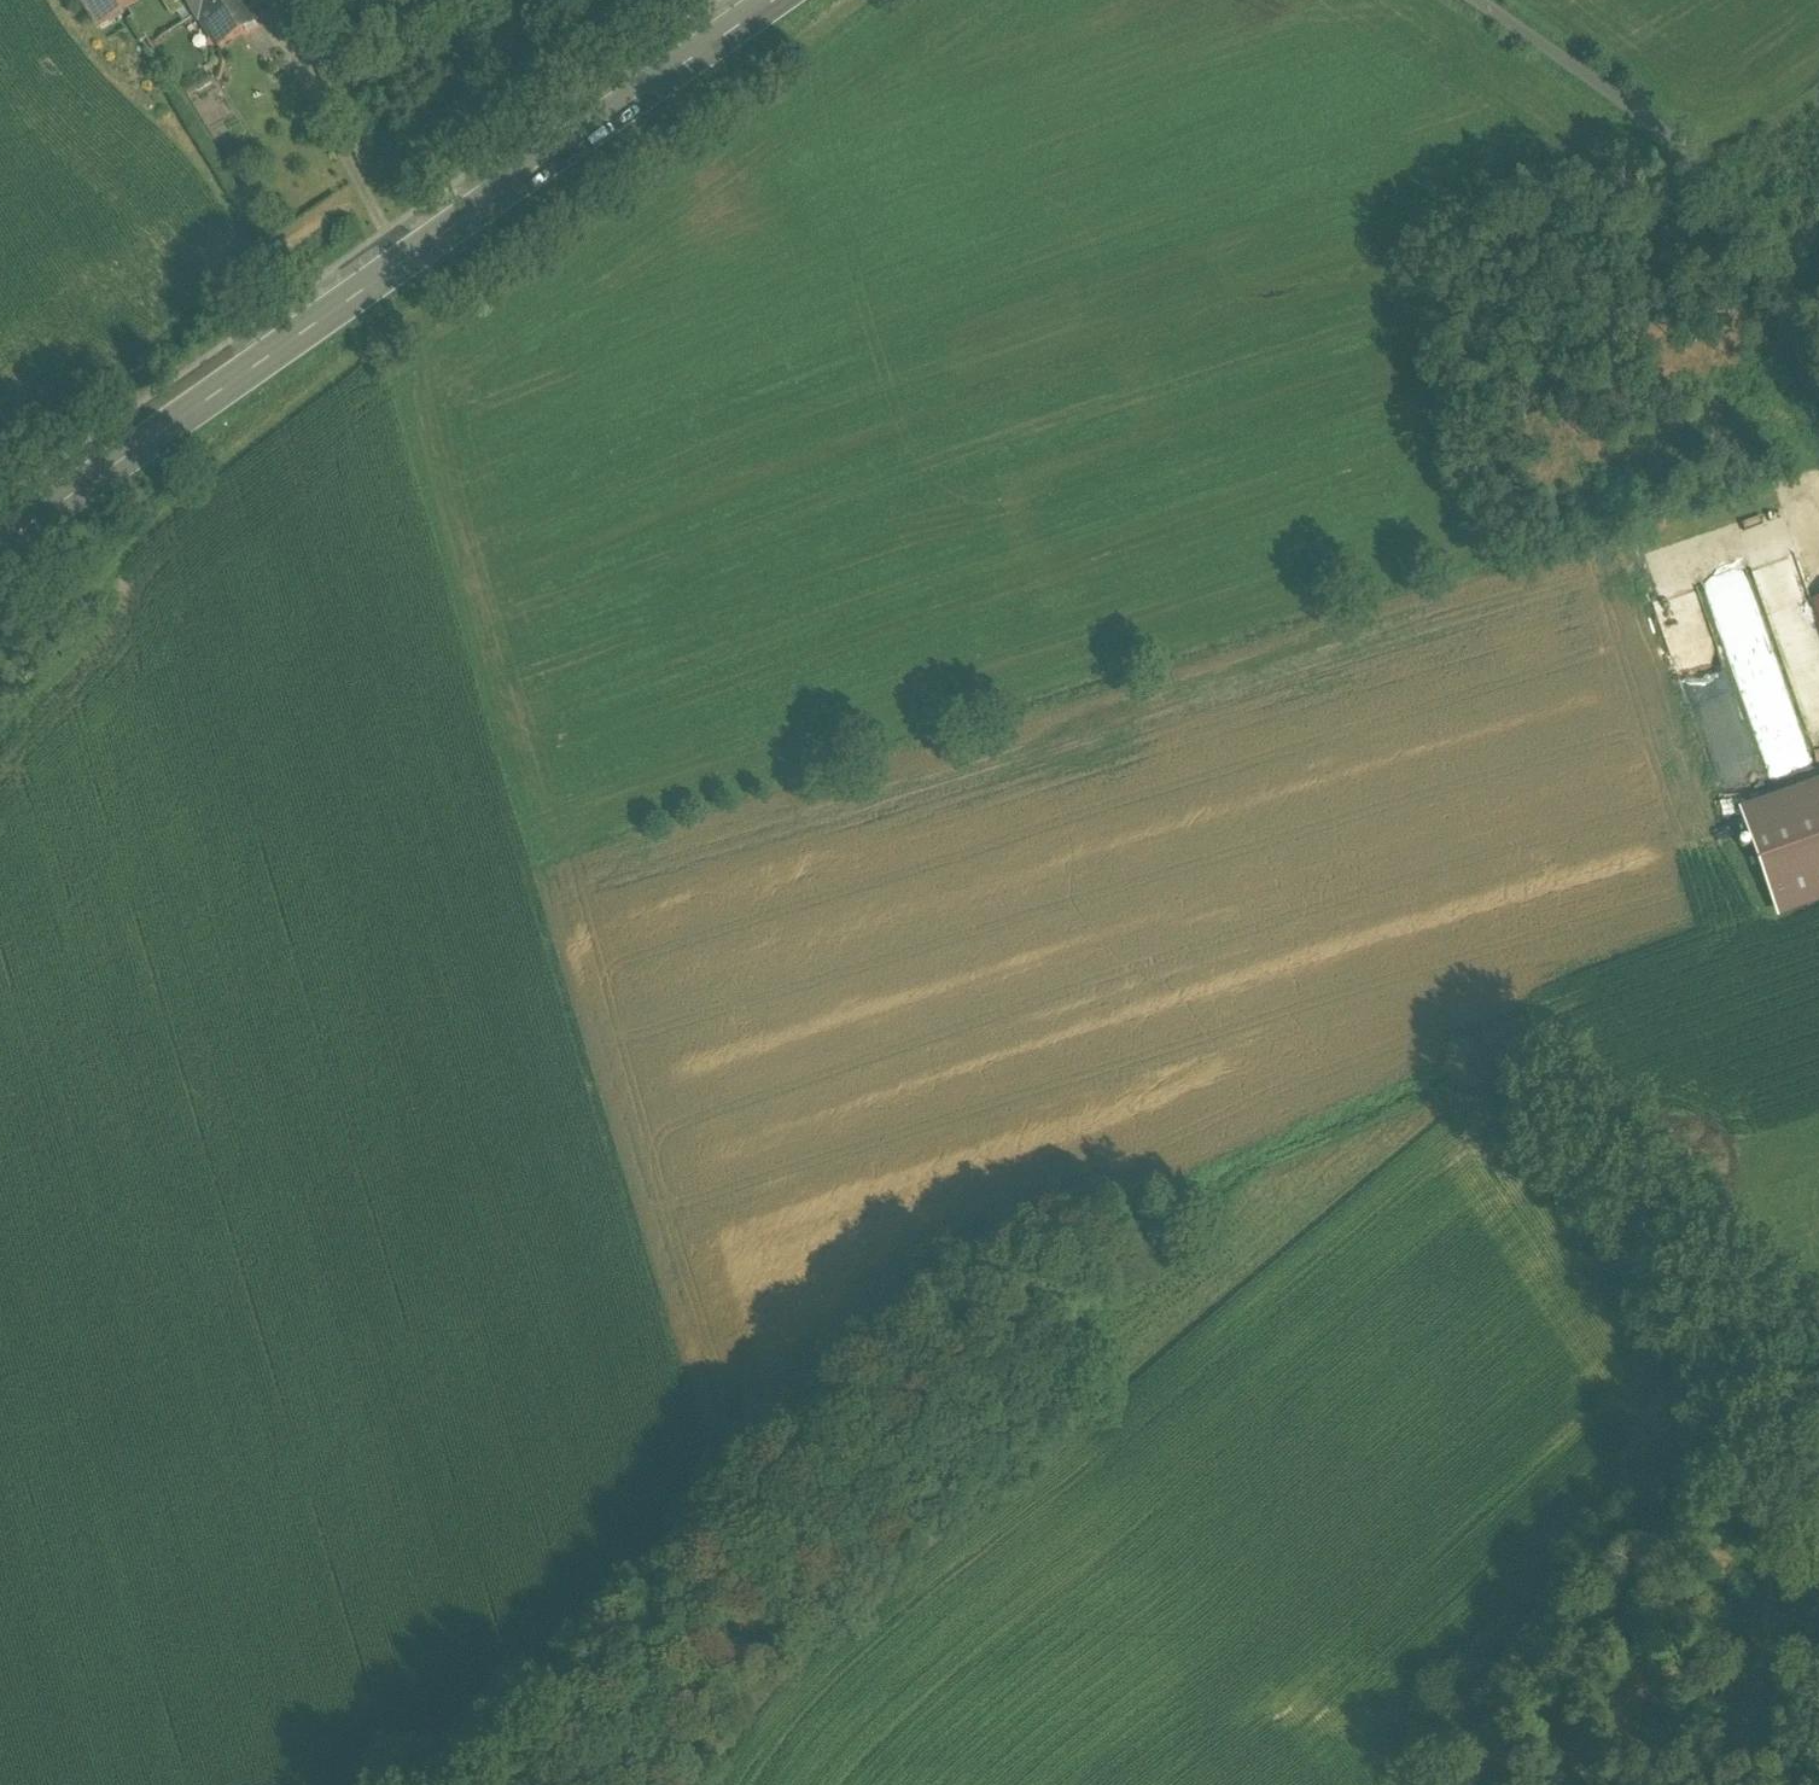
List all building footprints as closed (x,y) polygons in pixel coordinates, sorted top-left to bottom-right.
[(102,29),(141,4),(138,0),(84,0),(102,29)] [(196,11),(214,0),(189,0),(196,11)] [(193,13),(222,60),(270,30),(252,0),(214,0),(196,11),(193,13)] [(1744,808),(1782,914),(1818,901),(1818,782),(1744,808)]
